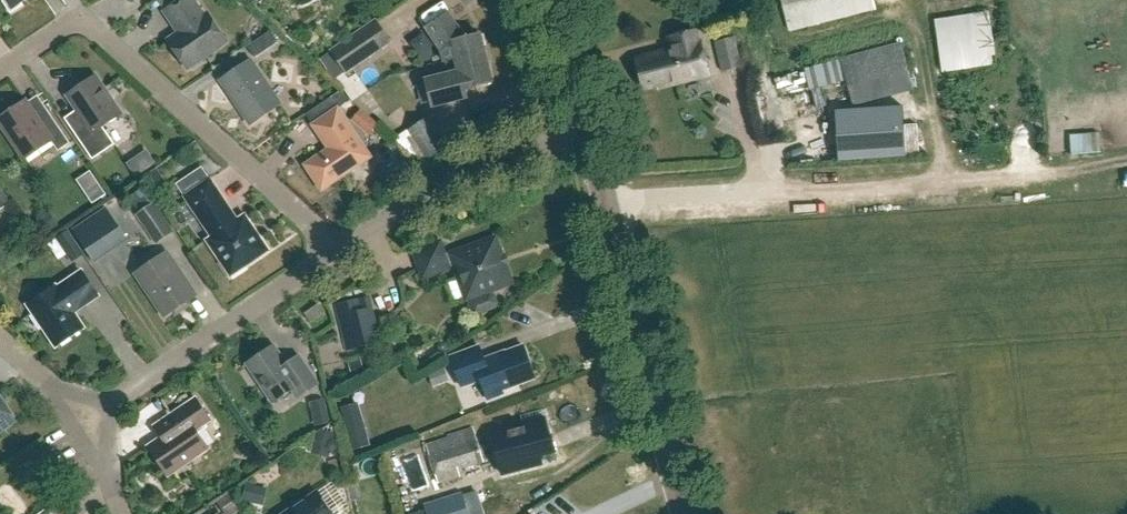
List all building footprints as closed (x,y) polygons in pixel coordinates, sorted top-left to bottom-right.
[(6,1),(4,2),(11,13),(21,6),(20,3),(25,0),(6,0),(6,1)] [(193,0),(181,0),(165,11),(175,25),(177,24),(182,31),(168,40),(187,68),(226,42),(207,14),(204,16),(193,0)] [(469,67),(486,63),(479,34),(463,38),(446,12),(424,26),(440,50),(451,47),(454,59),(466,56),(469,67)] [(943,71),(997,63),(989,13),(935,21),(943,71)] [(347,73),(393,41),(377,18),(331,49),(347,73)] [(255,58),(278,42),(270,31),(247,46),(255,58)] [(698,44),(695,31),(669,38),(672,50),(636,59),(643,88),(659,84),(660,87),(709,75),(701,43),(698,44)] [(721,72),(755,63),(748,33),(714,42),(721,72)] [(849,87),(909,71),(902,43),(841,59),(849,87)] [(491,82),(486,63),(469,67),(466,56),(454,59),(457,67),(424,76),(431,105),(466,96),(464,89),(491,82)] [(250,124),(280,104),(251,60),(220,81),(250,124)] [(92,159),(114,144),(103,127),(122,114),(96,75),(66,95),(87,125),(75,134),(92,159)] [(24,101),(0,118),(0,121),(25,158),(51,141),(58,151),(70,143),(49,112),(37,120),(24,101)] [(835,111),(838,161),(906,157),(906,155),(903,106),(835,111)] [(306,165),(322,189),(370,157),(337,109),(313,125),(329,149),(306,165)] [(369,134),(378,124),(361,109),(352,119),(369,134)] [(428,161),(450,146),(430,115),(408,129),(428,161)] [(237,219),(210,179),(184,196),(211,236),(206,240),(230,277),(269,251),(245,214),(237,219)] [(10,203),(0,188),(0,209),(10,203)] [(158,242),(173,232),(153,203),(139,212),(158,242)] [(107,208),(73,230),(93,259),(126,237),(107,208)] [(49,212),(31,224),(41,239),(59,226),(49,212)] [(72,261),(85,252),(70,230),(58,239),(72,261)] [(511,282),(495,237),(445,255),(440,241),(413,251),(423,277),(454,266),(466,298),(469,297),(470,299),(468,304),(471,312),(476,314),(495,307),(497,303),(494,294),(490,292),(489,290),(511,282)] [(179,312),(186,307),(187,301),(186,301),(194,295),(166,253),(137,273),(165,315),(173,310),(179,312)] [(98,295),(81,271),(57,288),(55,286),(28,305),(56,346),(83,327),(73,312),(98,295)] [(347,350),(382,341),(371,294),(336,302),(347,350)] [(311,322),(324,313),(318,304),(304,313),(311,322)] [(273,346),(241,367),(242,368),(248,364),(273,402),(292,389),(297,398),(318,384),(303,362),(297,355),(285,363),(273,346)] [(530,363),(524,346),(485,360),(480,346),(451,357),(462,386),(481,379),(488,399),(503,394),(502,390),(534,378),(529,364),(530,363)] [(434,386),(450,380),(445,367),(429,372),(434,386)] [(15,420),(0,398),(0,430),(15,420)] [(163,436),(148,446),(168,476),(208,448),(196,430),(211,420),(196,398),(168,416),(155,425),(163,436)] [(546,418),(491,432),(502,474),(541,464),(539,455),(555,451),(546,418)] [(361,419),(344,424),(351,450),(368,445),(361,419)] [(437,482),(459,475),(457,468),(482,460),(472,428),(448,436),(448,438),(426,445),(437,482)] [(349,507),(333,483),(318,493),(317,492),(284,513),(339,513),(349,507)] [(241,510),(229,492),(217,500),(226,513),(234,513),(241,510)] [(463,492),(425,504),(428,513),(470,513),(463,492)]
